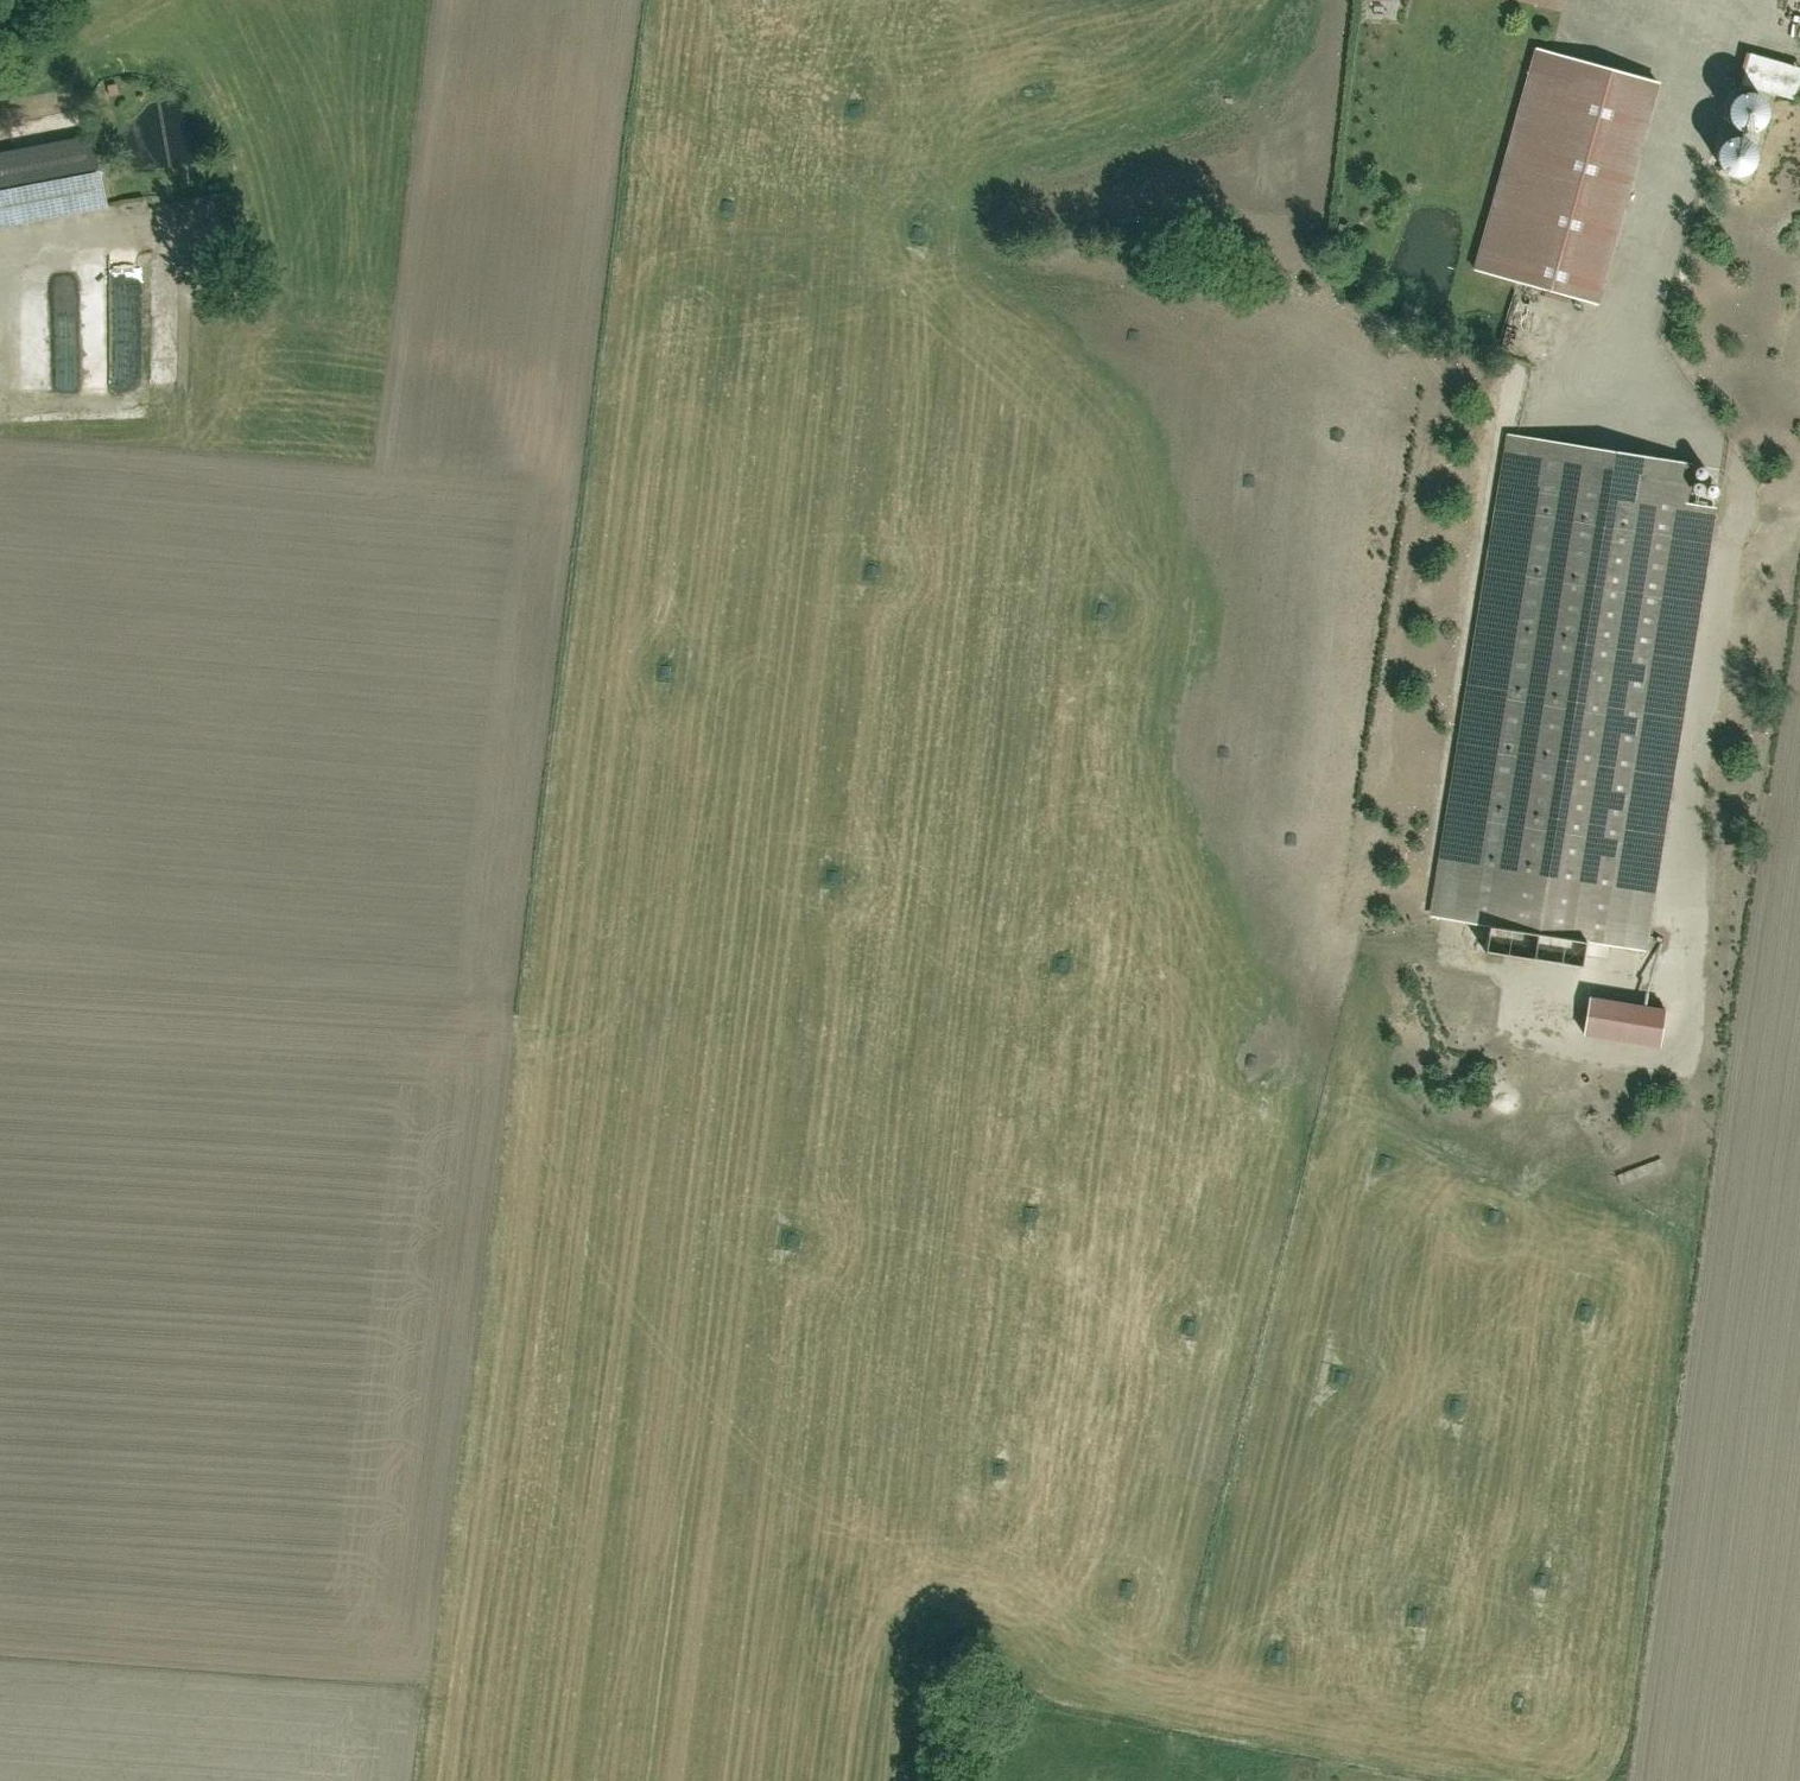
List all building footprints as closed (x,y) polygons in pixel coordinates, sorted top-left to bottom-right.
[(1540,55),(1479,273),(1599,306),(1659,88),(1540,55)] [(110,206),(99,147),(0,165),(0,226),(110,206)] [(1588,972),(1593,940),(1649,950),(1727,473),(1506,438),(1429,914),(1489,924),(1484,956),(1588,972)] [(1591,999),(1586,1030),(1658,1042),(1663,1011),(1591,999)]
